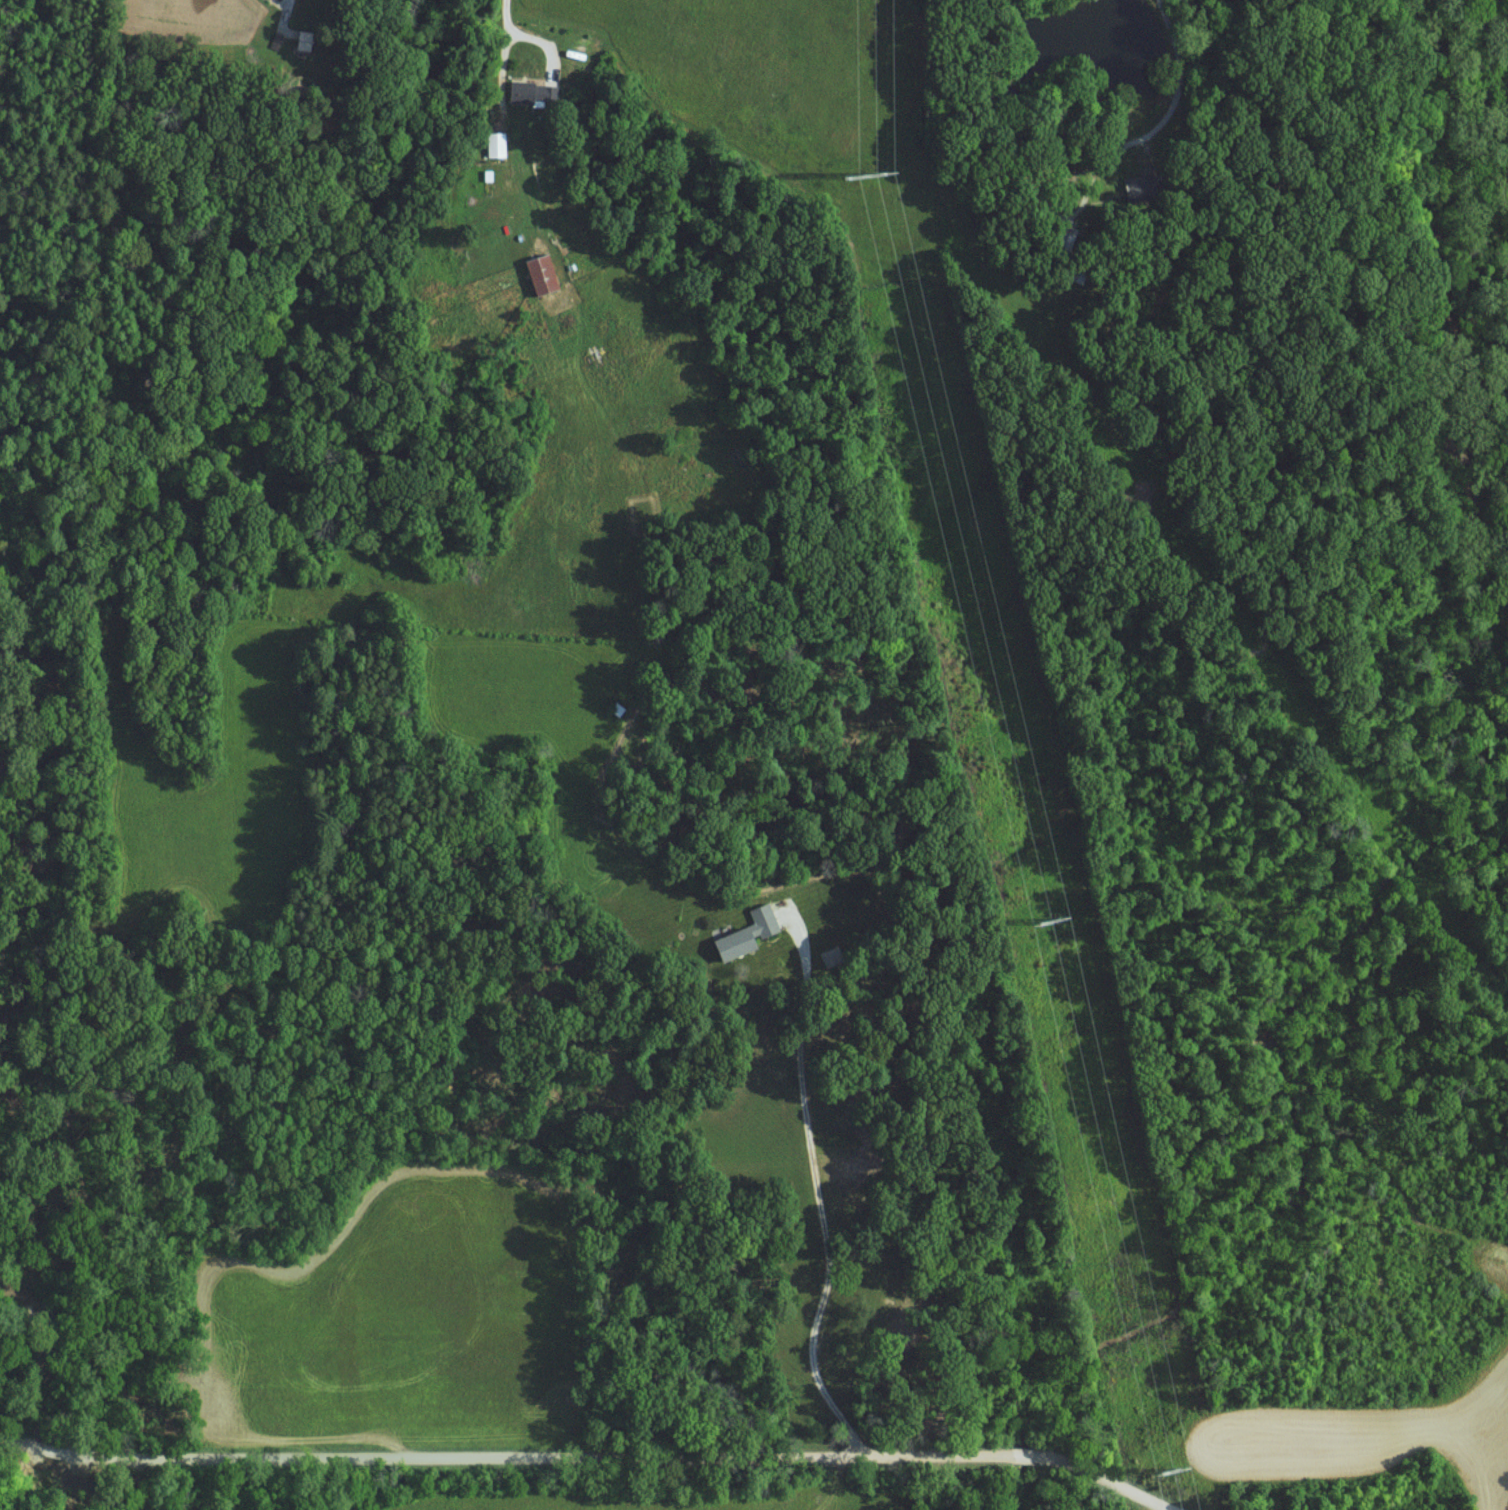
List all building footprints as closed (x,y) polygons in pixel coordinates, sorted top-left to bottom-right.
[(554,85),(507,78),(504,101),(551,108),(554,85)] [(486,156),(503,155),(502,131),(485,132),(486,156)] [(1122,179),(1129,197),(1148,190),(1141,172),(1122,179)] [(559,287),(549,251),(520,259),(529,295),(559,287)] [(757,938),(777,930),(765,902),(746,910),(752,923),(744,926),(748,937),(755,933),(757,938)] [(707,938),(713,960),(749,950),(743,928),(707,938)]
